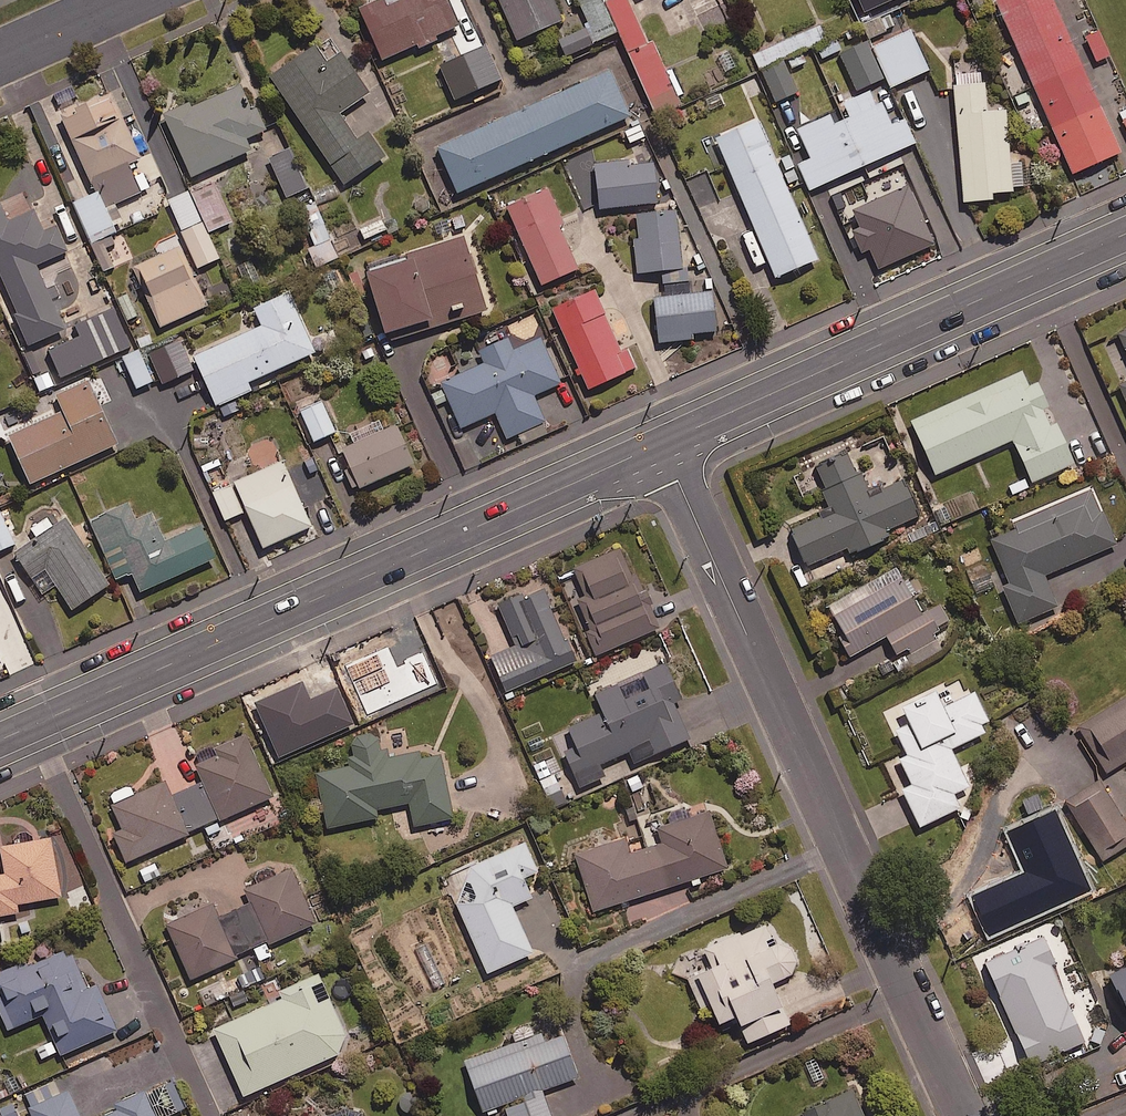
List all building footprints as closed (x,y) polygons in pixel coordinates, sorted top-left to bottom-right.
[(419,50),(438,42),(434,34),(458,23),(448,0),(402,0),(388,6),(386,0),(377,0),(360,7),(382,57),(416,42),(419,50)] [(516,37),(561,17),(553,0),(500,0),(516,37)] [(600,0),(579,0),(597,39),(615,31),(600,0)] [(627,0),(606,0),(605,1),(656,113),(680,102),(651,40),(647,42),(627,0)] [(895,0),(851,0),(860,22),(898,7),(895,0)] [(1053,0),(996,0),(1072,171),(1119,150),(1053,0)] [(895,24),(890,13),(863,26),(868,37),(895,24)] [(493,59),(477,22),(459,31),(475,67),(493,59)] [(593,42),(586,26),(559,37),(566,54),(593,42)] [(928,68),(910,28),(873,45),(891,85),(928,68)] [(1099,28),(1084,35),(1095,60),(1111,53),(1099,28)] [(883,76),(867,40),(840,52),(856,88),(883,76)] [(799,89),(777,43),(754,54),(776,100),(799,89)] [(327,62),(315,44),(270,73),(342,182),(385,154),(369,130),(356,138),(338,111),(368,92),(342,52),(327,62)] [(630,114),(610,69),(437,145),(456,190),(630,114)] [(987,109),(984,79),(953,82),(964,199),(993,197),(992,190),(1024,187),(1021,155),(1009,156),(1005,107),(987,109)] [(250,112),(238,84),(165,114),(190,173),(250,148),(245,136),(265,127),(257,108),(250,112)] [(904,117),(891,123),(880,99),(875,101),(870,89),(842,101),(849,115),(834,121),(830,112),(798,127),(811,157),(798,163),(809,188),(914,141),(904,117)] [(140,157),(110,91),(61,113),(94,187),(103,183),(112,203),(150,186),(143,172),(136,175),(130,162),(140,157)] [(645,136),(636,116),(620,124),(630,143),(645,136)] [(787,187),(802,181),(790,153),(776,159),(758,118),(716,135),(775,274),(817,257),(787,187)] [(292,146),(269,157),(286,193),(309,182),(292,146)] [(628,164),(628,159),(595,162),(598,205),(656,201),(653,162),(628,164)] [(231,221),(216,184),(191,195),(189,190),(166,200),(194,267),(219,257),(208,230),(231,221)] [(562,220),(548,189),(519,201),(515,192),(504,197),(541,282),(577,267),(557,222),(562,220)] [(90,241),(116,230),(112,222),(120,219),(113,203),(105,207),(98,190),(72,201),(90,241)] [(0,202),(0,284),(27,344),(64,327),(35,263),(67,249),(54,221),(41,227),(32,207),(8,218),(0,202)] [(662,282),(688,279),(687,266),(682,267),(677,208),(637,212),(639,235),(634,236),(637,270),(661,268),(662,282)] [(386,229),(382,217),(358,226),(362,238),(386,229)] [(487,308),(463,235),(365,267),(385,329),(432,313),(436,325),(487,308)] [(207,304),(179,236),(159,244),(162,252),(135,264),(160,324),(207,304)] [(339,256),(330,237),(305,248),(314,268),(339,256)] [(588,386),(639,364),(630,345),(620,350),(593,288),(552,306),(588,386)] [(261,323),(187,356),(191,364),(197,362),(222,418),(241,410),(234,396),(251,388),(248,380),(315,350),(288,290),(253,306),(261,323)] [(716,329),(712,290),(654,296),(659,341),(692,337),(692,331),(716,329)] [(134,343),(117,304),(65,327),(70,338),(47,349),(59,376),(134,343)] [(495,411),(507,436),(545,418),(533,394),(564,380),(542,335),(514,348),(508,335),(479,349),(485,361),(441,382),(462,426),(495,411)] [(42,370),(32,348),(23,352),(40,392),(54,386),(46,369),(42,370)] [(137,348),(122,355),(138,387),(153,379),(137,348)] [(1028,386),(1021,370),(912,419),(936,473),(1013,438),(1032,480),(1074,461),(1038,382),(1028,386)] [(116,442),(88,379),(57,394),(63,408),(8,433),(30,481),(116,442)] [(334,430),(321,400),(300,409),(313,439),(334,430)] [(379,430),(375,419),(350,430),(355,441),(342,447),(358,485),(413,462),(396,423),(379,430)] [(548,433),(543,423),(518,434),(523,445),(548,433)] [(276,460),(271,449),(258,454),(264,467),(213,489),(225,518),(247,509),(262,545),(310,524),(303,507),(321,499),(300,450),(276,460)] [(905,478),(871,493),(861,471),(857,473),(847,450),(815,464),(825,488),(822,489),(831,510),(790,529),(806,564),(847,546),(850,553),(888,535),(885,529),(921,513),(905,478)] [(1115,543),(1091,487),(1014,521),(1016,528),(991,539),(1010,582),(1002,585),(1018,622),(1058,605),(1044,574),(1115,543)] [(134,518),(127,502),(90,519),(116,577),(132,570),(140,589),(216,555),(201,522),(164,539),(150,510),(134,518)] [(0,510),(0,548),(14,542),(0,510)] [(108,583),(66,518),(15,551),(42,592),(56,583),(71,607),(108,583)] [(644,603),(622,547),(574,566),(587,599),(580,602),(589,624),(585,625),(596,652),(659,628),(648,601),(644,603)] [(923,610),(897,564),(827,603),(844,632),(838,635),(849,655),(886,634),(897,653),(906,648),(914,663),(942,647),(931,629),(947,621),(937,603),(923,610)] [(573,661),(542,587),(499,605),(516,645),(491,656),(506,690),(573,661)] [(0,590),(0,643),(20,634),(0,590)] [(595,692),(602,710),(567,725),(575,743),(562,749),(578,787),(604,776),(598,763),(629,750),(634,761),(689,737),(692,745),(727,730),(711,691),(683,703),(666,662),(595,692)] [(966,693),(959,680),(947,686),(945,683),(885,713),(905,754),(899,756),(913,783),(902,788),(920,825),(959,806),(953,793),(969,785),(951,747),(985,730),(981,722),(988,719),(974,689),(966,693)] [(1079,727),(1107,771),(1125,759),(1125,697),(1079,727)] [(451,819),(442,753),(421,756),(421,751),(390,756),(388,746),(380,747),(378,729),(351,732),(353,753),(346,753),(347,764),(317,768),(325,826),(377,819),(375,807),(408,802),(411,825),(451,819)] [(202,825),(207,837),(223,830),(218,818),(272,795),(246,734),(212,749),(215,755),(196,764),(204,781),(171,796),(164,781),(134,795),(129,785),(107,794),(121,827),(112,831),(124,860),(202,825)] [(580,796),(568,768),(541,780),(553,808),(580,796)] [(1070,807),(1097,851),(1125,833),(1125,824),(1104,787),(1070,807)] [(628,899),(691,879),(692,884),(700,881),(699,876),(727,867),(707,804),(656,821),(663,842),(630,853),(625,837),(575,853),(594,910),(619,901),(621,906),(630,904),(628,899)] [(51,837),(3,845),(7,873),(0,874),(0,914),(19,911),(17,902),(60,895),(51,837)] [(538,869),(525,841),(440,878),(448,898),(453,896),(486,971),(532,951),(512,904),(532,896),(523,876),(538,869)] [(316,921),(291,867),(246,888),(252,901),(218,917),(211,902),(165,923),(190,978),(254,949),(259,959),(272,954),(267,944),(316,921)] [(704,947),(710,965),(687,974),(699,1006),(711,1001),(718,1020),(736,1013),(747,1040),(789,1023),(772,980),(798,969),(786,939),(772,944),(764,923),(704,947)] [(41,1058),(58,1050),(60,1054),(121,1027),(103,984),(87,990),(68,947),(22,967),(19,962),(0,970),(0,996),(1,998),(0,999),(0,1011),(8,1029),(41,1014),(52,1039),(36,1046),(41,1058)] [(1111,971),(1125,1008),(1125,965),(1111,971)] [(318,1002),(311,985),(214,1028),(243,1094),(351,1047),(329,997),(318,1002)] [(559,1027),(465,1060),(484,1112),(505,1105),(508,1115),(552,1115),(542,1089),(577,1076),(559,1027)] [(172,1078),(114,1104),(116,1109),(101,1115),(164,1115),(185,1107),(172,1078)] [(795,1115),(865,1115),(853,1088),(794,1114),(795,1115)] [(68,1090),(28,1108),(32,1115),(80,1115),(68,1090)] [(13,1101),(0,1106),(0,1115),(19,1115),(13,1101)] [(356,1104),(328,1115),(361,1115),(356,1104)]
